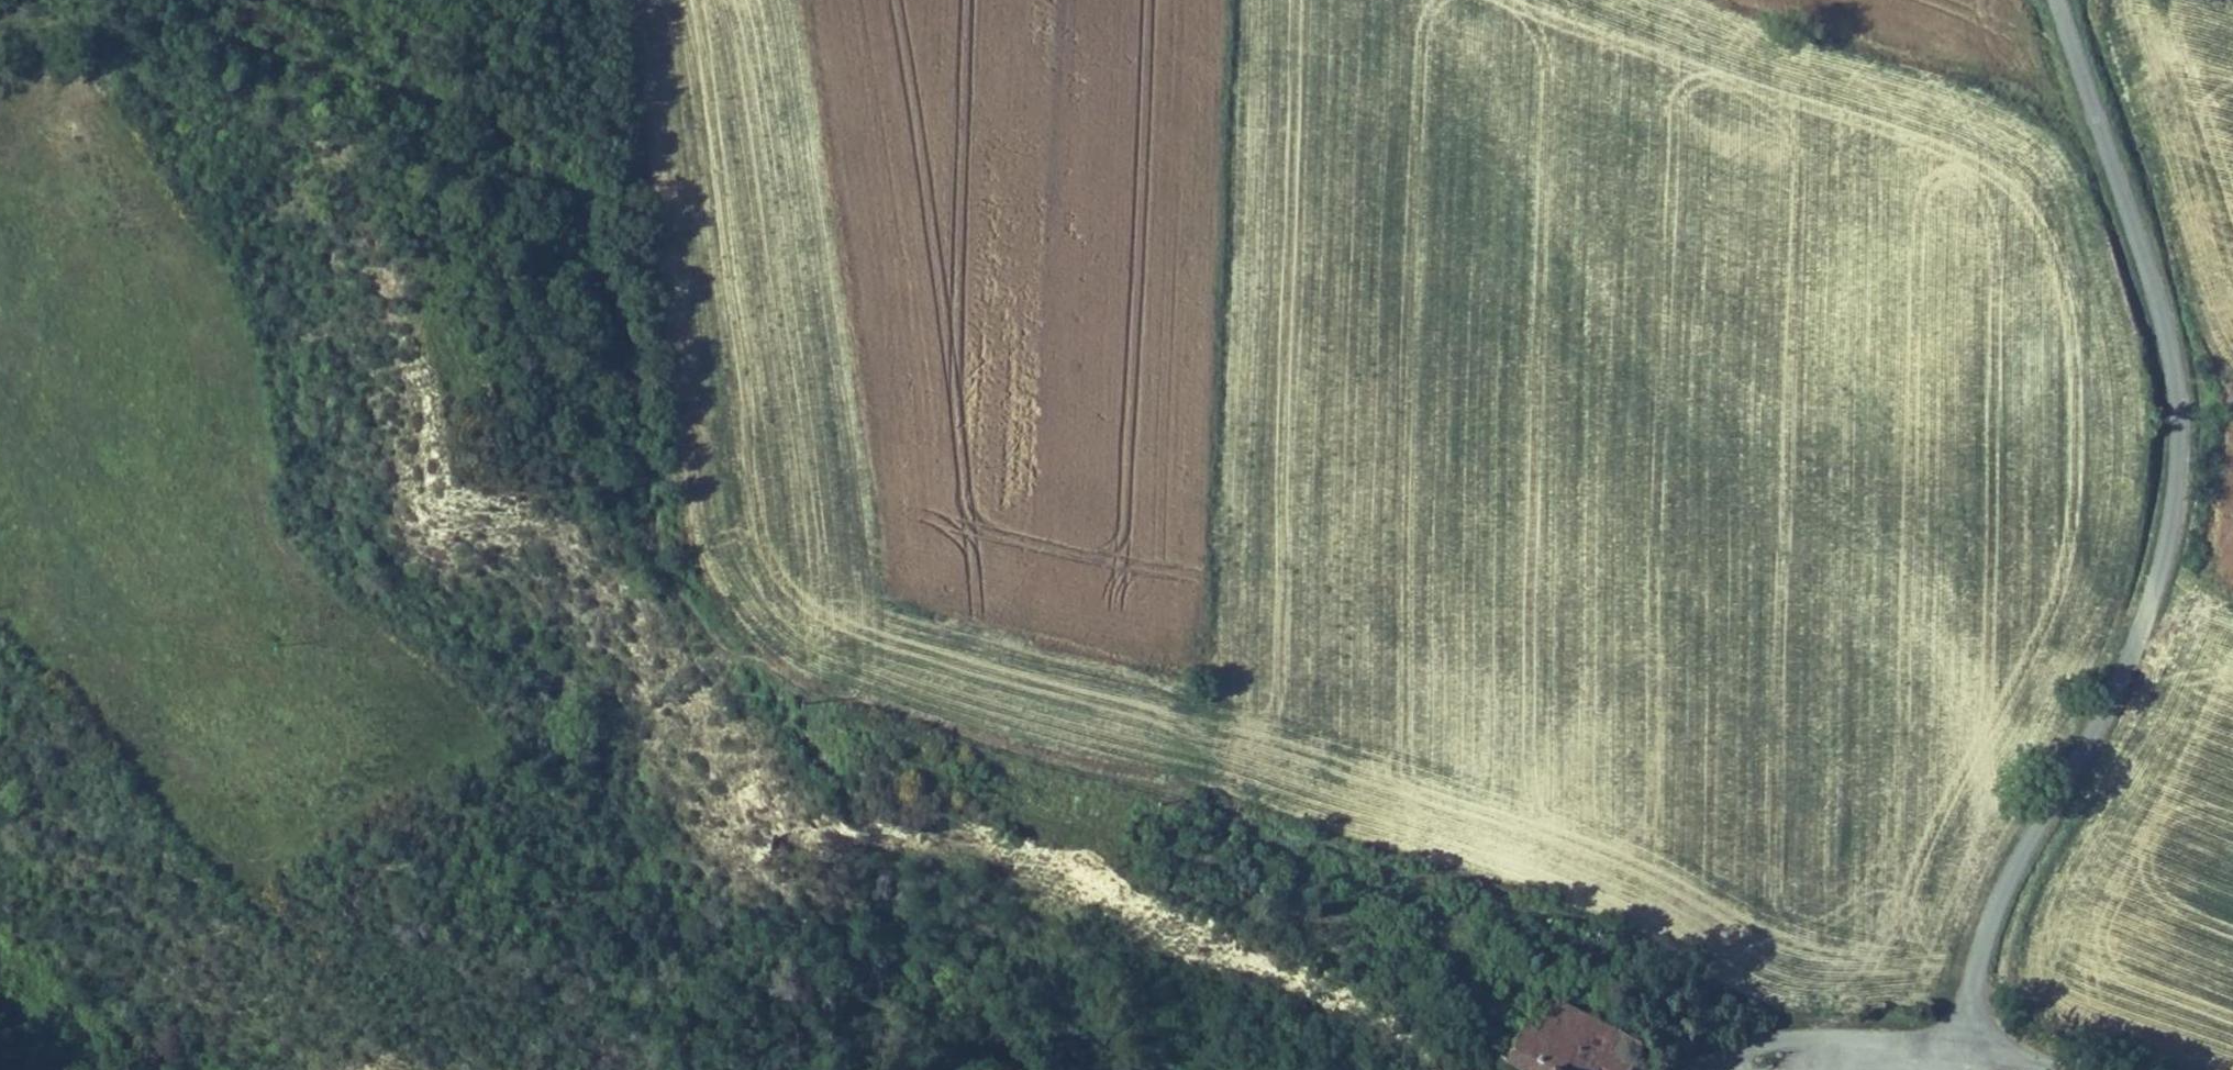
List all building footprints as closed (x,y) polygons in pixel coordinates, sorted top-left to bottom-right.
[(1587,1069),(1639,1069),(1652,1046),(1554,996),(1539,1025),(1595,1054),(1587,1069)] [(1595,1054),(1539,1025),(1525,1018),(1504,1058),(1527,1069),(1587,1069),(1595,1054)]
